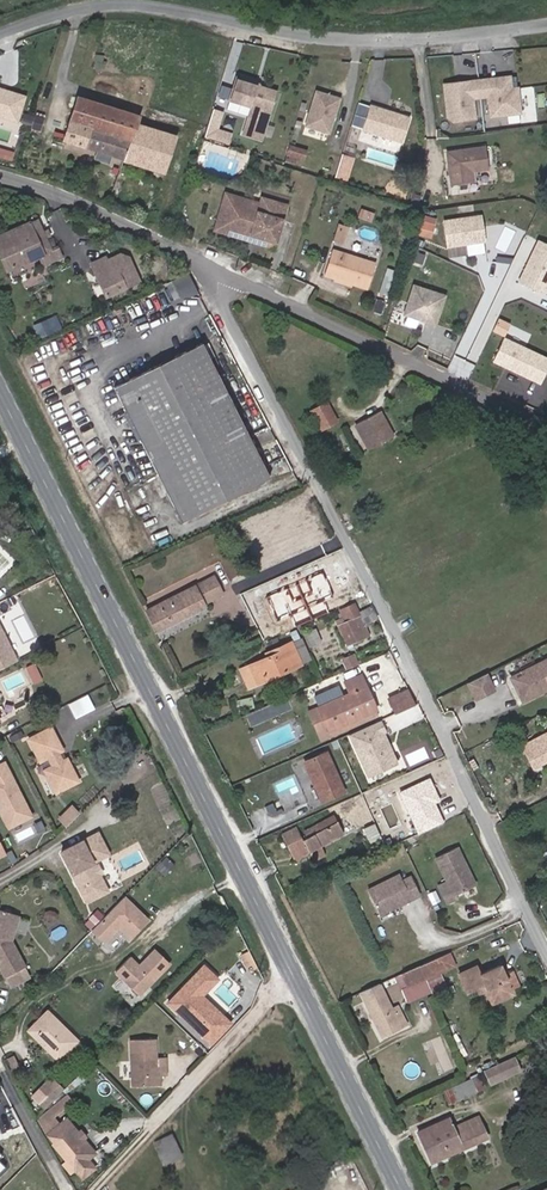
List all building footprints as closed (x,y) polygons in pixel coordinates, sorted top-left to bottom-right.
[(254,82),(236,77),(229,100),(252,107),(243,134),(262,140),(277,92),(259,86),(255,85),(254,82)] [(519,112),(516,89),(508,91),(506,78),(470,83),(472,99),(486,97),(488,116),(519,112)] [(475,118),(472,99),(470,83),(470,82),(443,85),(448,117),(453,121),(475,118)] [(26,95),(6,89),(5,91),(0,90),(0,113),(18,119),(26,95)] [(316,91),(306,126),(329,133),(340,99),(316,91)] [(163,173),(175,136),(136,124),(139,116),(78,96),(64,141),(111,156),(107,167),(120,171),(123,160),(163,173)] [(402,142),(410,118),(370,105),(362,129),(402,142)] [(220,128),(224,109),(213,106),(207,137),(231,142),(234,130),(220,128)] [(35,115),(26,112),(23,120),(32,123),(35,115)] [(307,151),(290,145),(287,154),(304,160),(307,151)] [(16,151),(0,146),(0,155),(13,160),(16,151)] [(489,170),(485,148),(447,153),(451,186),(474,183),(472,172),(489,170)] [(351,158),(341,155),(335,177),(345,180),(351,158)] [(209,194),(213,183),(203,179),(199,191),(209,194)] [(224,227),(231,204),(256,212),(259,204),(225,193),(214,230),(256,243),(258,237),(224,227)] [(273,247),(285,205),(261,198),(259,204),(256,212),(231,204),(224,227),(258,237),(256,243),(273,247)] [(484,241),(480,216),(443,221),(447,247),(466,244),(484,241)] [(45,239),(42,231),(37,220),(0,237),(0,242),(1,244),(0,244),(0,254),(7,269),(39,254),(44,265),(55,260),(51,251),(45,239)] [(345,242),(350,225),(340,221),(335,238),(345,242)] [(173,234),(176,226),(168,222),(164,229),(173,234)] [(433,226),(419,222),(416,233),(429,237),(433,226)] [(51,236),(47,229),(42,231),(45,239),(51,236)] [(485,253),(484,241),(466,244),(467,256),(485,253)] [(546,286),(546,245),(538,241),(517,283),(543,295),(546,286)] [(62,257),(57,248),(51,251),(55,260),(62,257)] [(424,262),(426,251),(418,249),(416,260),(424,262)] [(368,288),(375,264),(332,250),(324,275),(368,288)] [(139,281),(128,258),(120,255),(112,259),(113,261),(107,264),(106,261),(105,258),(91,264),(106,296),(139,281)] [(444,294),(412,284),(402,314),(434,324),(444,294)] [(506,334),(511,321),(500,317),(494,329),(506,334)] [(35,329),(48,323),(47,321),(34,327),(35,329)] [(52,332),(48,323),(35,329),(39,338),(52,332)] [(269,478),(202,343),(113,387),(181,523),(269,478)] [(546,368),(546,360),(519,347),(508,369),(526,378),(527,375),(531,377),(530,380),(539,384),(546,368)] [(337,421),(326,403),(310,411),(321,430),(337,421)] [(392,436),(379,412),(355,424),(369,449),(392,436)] [(157,632),(205,607),(203,603),(222,593),(214,576),(146,611),(157,632)] [(20,598),(17,592),(11,595),(14,601),(20,598)] [(354,604),(339,610),(341,613),(338,615),(340,619),(335,621),(346,646),(369,635),(364,624),(376,618),(371,606),(358,612),(354,604)] [(0,621),(0,668),(19,658),(0,621)] [(315,627),(304,632),(310,645),(321,640),(315,627)] [(311,659),(301,638),(293,642),(303,663),(311,659)] [(258,683),(300,664),(290,642),(270,651),(272,654),(267,657),(249,665),(258,683)] [(358,664),(353,654),(342,659),(346,669),(358,664)] [(511,678),(522,702),(546,689),(546,659),(511,678)] [(258,683),(249,665),(240,669),(248,688),(258,683)] [(474,696),(492,687),(485,674),(467,683),(474,696)] [(328,730),(375,709),(360,676),(345,683),(350,694),(318,708),(328,730)] [(318,702),(348,690),(344,682),(315,694),(318,702)] [(396,713),(415,704),(408,690),(388,699),(396,713)] [(94,705),(87,691),(77,696),(85,710),(94,705)] [(254,707),(251,696),(232,701),(235,712),(254,707)] [(323,738),(377,715),(375,709),(328,730),(318,708),(311,711),(323,738)] [(388,744),(383,732),(385,731),(380,720),(349,734),(367,776),(396,764),(389,747),(387,748),(386,745),(388,744)] [(52,723),(30,734),(41,757),(49,752),(54,761),(49,773),(57,788),(79,776),(68,754),(63,757),(58,748),(63,745),(52,723)] [(546,761),(546,733),(522,746),(533,768),(546,761)] [(344,792),(326,752),(304,762),(309,773),(311,772),(316,783),(314,784),(322,802),(344,792)] [(6,760),(0,763),(0,796),(5,807),(3,808),(11,824),(33,813),(6,760)] [(46,765),(49,773),(54,761),(46,765)] [(408,791),(432,782),(428,773),(405,783),(408,791)] [(382,809),(374,793),(364,797),(371,814),(382,809)] [(73,802),(62,814),(69,821),(80,809),(73,802)] [(321,847),(344,834),(334,815),(305,830),(307,834),(304,835),(305,838),(302,839),(296,828),(282,835),(292,856),(298,854),(300,858),(309,853),(321,847)] [(386,835),(379,820),(364,828),(370,843),(386,835)] [(99,828),(63,847),(89,897),(110,886),(101,869),(98,870),(96,865),(97,861),(95,857),(106,851),(101,842),(106,840),(99,828)] [(8,856),(0,837),(0,859),(8,856)] [(106,840),(101,842),(106,851),(110,849),(106,840)] [(314,861),(325,855),(321,847),(309,853),(314,861)] [(475,885),(456,847),(435,857),(447,881),(438,885),(448,904),(457,899),(455,895),(475,885)] [(420,894),(411,877),(403,881),(399,875),(367,891),(379,914),(420,894)] [(122,898),(91,930),(102,942),(117,926),(130,938),(147,921),(122,898)] [(9,983),(30,973),(12,938),(21,913),(0,906),(0,965),(9,983)] [(86,921),(92,927),(104,915),(99,909),(86,921)] [(129,957),(115,971),(138,994),(168,963),(154,949),(144,960),(144,962),(139,967),(138,966),(129,957)] [(432,975),(455,964),(449,952),(419,965),(425,978),(432,975)] [(235,1022),(206,994),(223,977),(206,961),(167,1001),(212,1045),(235,1022)] [(425,978),(419,965),(401,973),(407,986),(425,978)] [(511,989),(506,976),(501,965),(481,974),(477,966),(459,974),(467,992),(478,987),(484,984),(486,990),(492,1003),(513,994),(511,989)] [(429,987),(425,978),(407,986),(401,973),(395,976),(407,1003),(431,992),(429,987)] [(518,986),(512,973),(506,976),(511,989),(518,986)] [(436,984),(432,975),(425,978),(429,987),(436,984)] [(395,1014),(379,983),(360,992),(381,1036),(406,1023),(400,1011),(395,1014)] [(486,990),(484,984),(478,987),(480,992),(486,990)] [(78,1041),(47,1011),(28,1030),(58,1060),(78,1041)] [(155,1058),(154,1038),(129,1039),(131,1086),(159,1085),(158,1076),(156,1076),(155,1058)] [(164,1057),(155,1058),(156,1076),(158,1076),(165,1075),(164,1057)] [(519,1070),(513,1057),(484,1069),(490,1083),(519,1070)] [(72,1088),(88,1076),(83,1071),(69,1084),(72,1088)] [(62,1090),(63,1090),(50,1077),(32,1097),(44,1109),(62,1090)] [(476,1091),(471,1079),(443,1092),(449,1103),(476,1091)] [(72,1088),(69,1084),(63,1090),(62,1090),(65,1093),(72,1088)] [(64,1096),(37,1118),(45,1133),(53,1143),(52,1144),(65,1161),(62,1164),(70,1174),(76,1169),(89,1159),(95,1154),(73,1127),(66,1132),(52,1115),(69,1102),(64,1096)] [(431,1162),(487,1137),(477,1116),(458,1125),(453,1128),(448,1118),(417,1132),(431,1162)] [(181,1158),(171,1136),(154,1143),(164,1165),(181,1158)] [(83,1177),(95,1167),(89,1159),(76,1169),(83,1177)]
